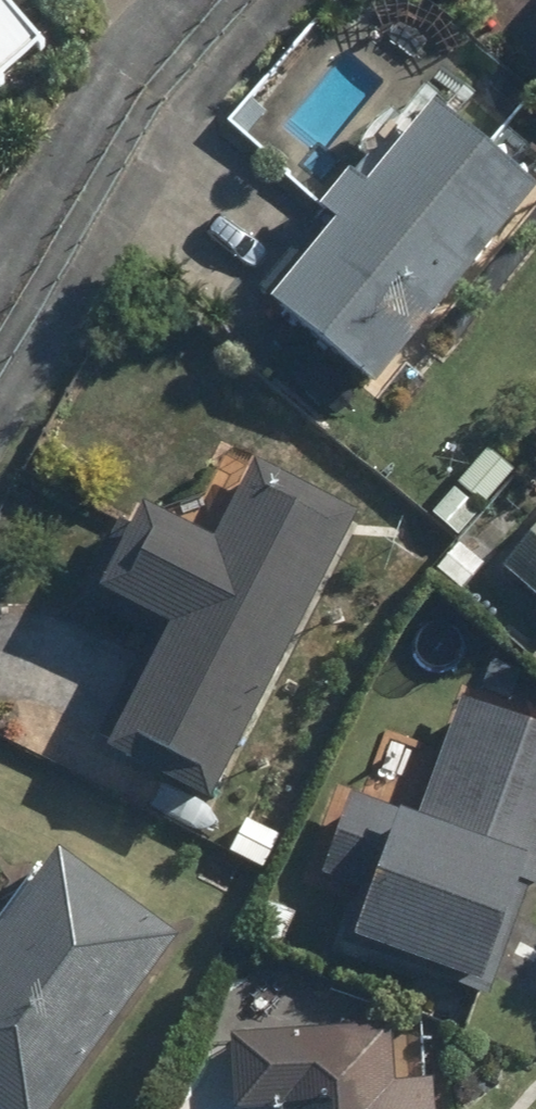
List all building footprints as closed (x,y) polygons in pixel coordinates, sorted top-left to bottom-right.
[(35,54),(0,17),(0,87),(35,54)] [(414,115),(254,312),(362,400),(522,204),(414,115)] [(487,453),(451,489),(427,514),(453,540),(478,515),(513,479),(487,453)] [(236,474),(195,553),(119,514),(73,603),(149,642),(91,753),(203,811),(348,532),(236,474)] [(491,566),(535,607),(535,516),(491,566)] [(458,1001),(510,874),(535,885),(535,740),(457,708),(407,829),(340,802),(308,881),(357,901),(336,952),(458,1001)] [(171,954),(46,859),(0,920),(0,1108),(54,1108),(171,954)] [(426,1086),(390,1086),(389,1034),(228,1037),(229,1108),(426,1108),(426,1086)]
